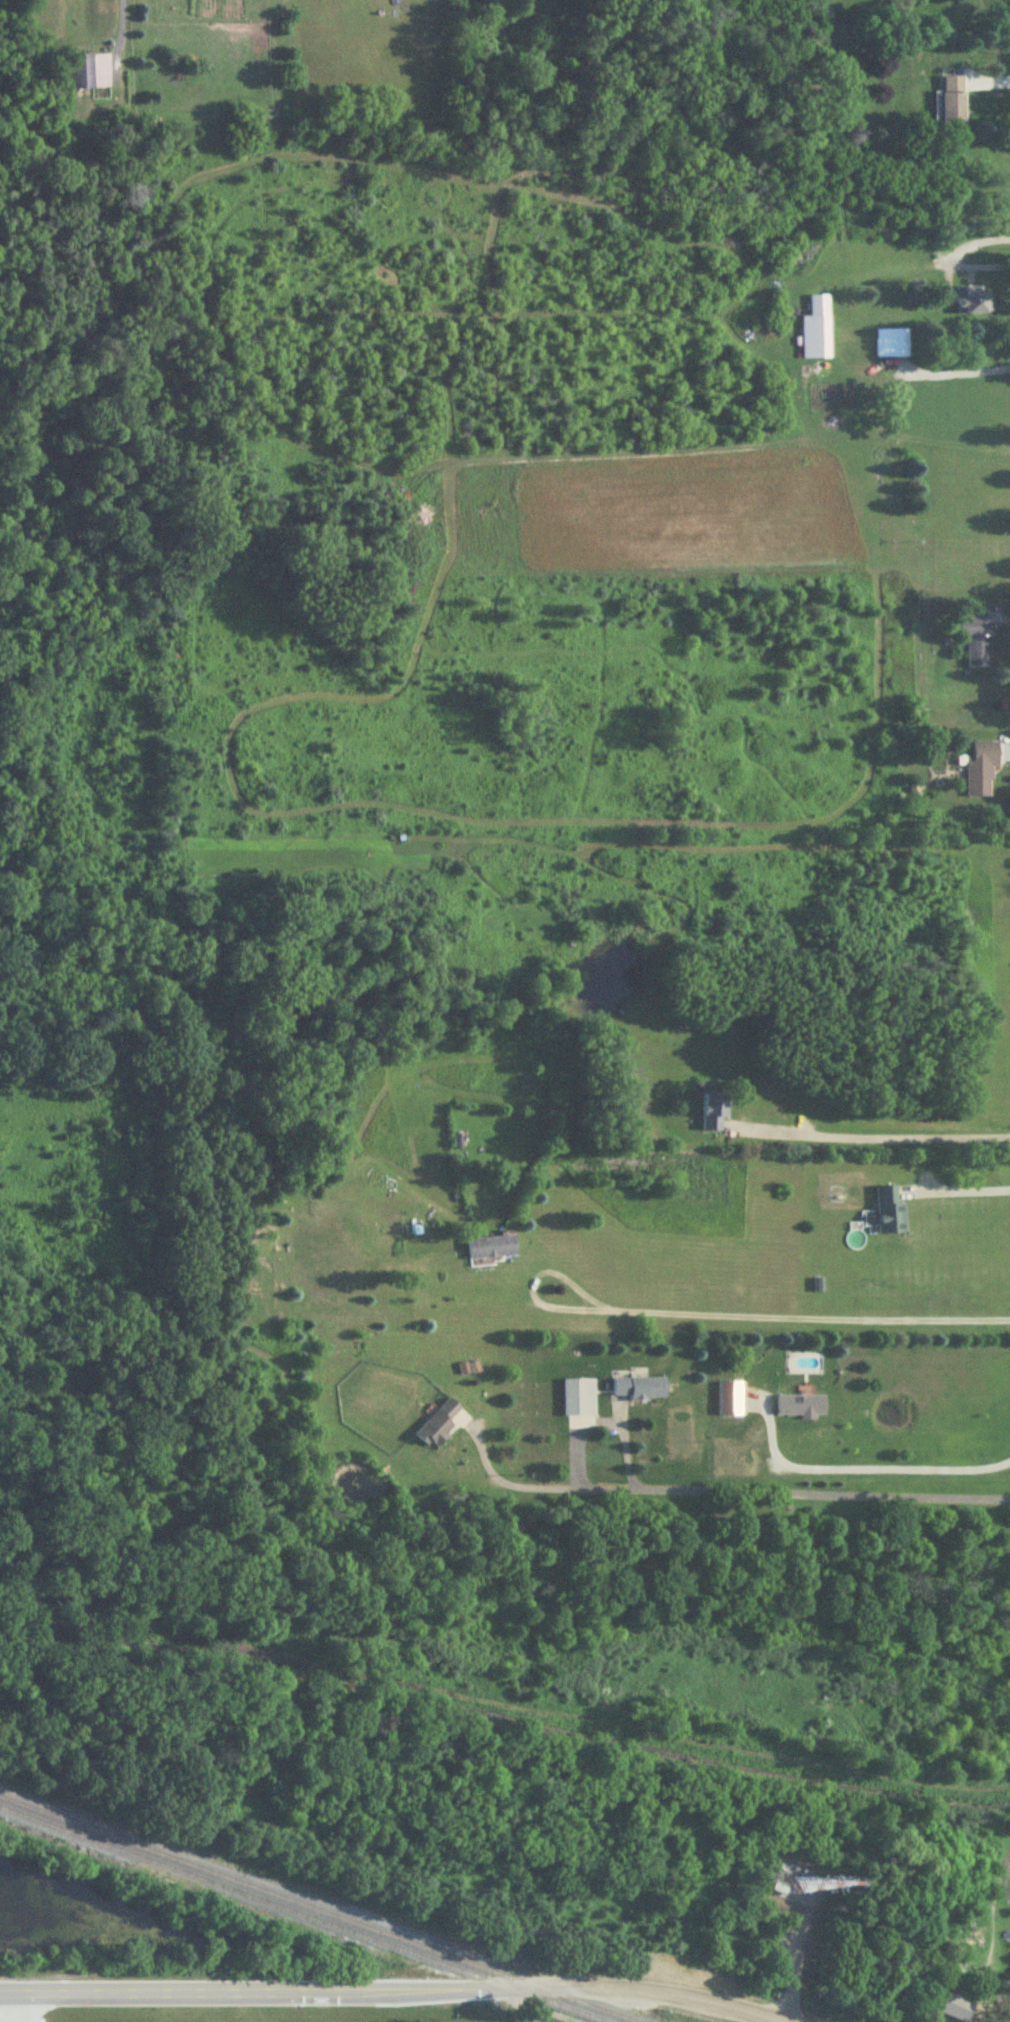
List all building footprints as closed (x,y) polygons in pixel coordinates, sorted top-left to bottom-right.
[(94,56),(68,56),(68,91),(94,91),(94,56)] [(935,92),(935,125),(965,125),(965,77),(940,77),(940,92),(935,92)] [(957,288),(957,315),(990,315),(990,288),(957,288)] [(830,296),(809,296),(809,317),(801,317),(801,360),(830,360),(830,296)] [(908,358),(908,330),(875,330),(875,358),(908,358)] [(991,636),(981,636),(981,618),(960,618),(960,641),(967,641),(968,669),(992,669),(991,636)] [(998,742),(968,742),(968,797),(990,797),(990,767),(998,767),(998,742)] [(726,1095),(702,1095),(702,1131),(726,1131),(726,1095)] [(906,1205),(898,1205),(897,1187),(877,1188),(877,1235),(906,1235),(906,1205)] [(467,1240),(468,1260),(516,1257),(515,1237),(467,1240)] [(666,1399),(666,1378),(613,1378),(613,1399),(666,1399)] [(742,1381),(718,1381),(718,1417),(742,1417),(742,1381)] [(777,1395),(777,1415),(825,1415),(825,1395),(777,1395)] [(437,1453),(451,1437),(447,1434),(455,1426),(450,1421),(461,1409),(449,1398),(416,1434),(437,1453)] [(816,1885),(809,1897),(803,1893),(810,1881),(816,1885)] [(775,1884),(788,1890),(785,1897),(772,1891),(775,1884)]
